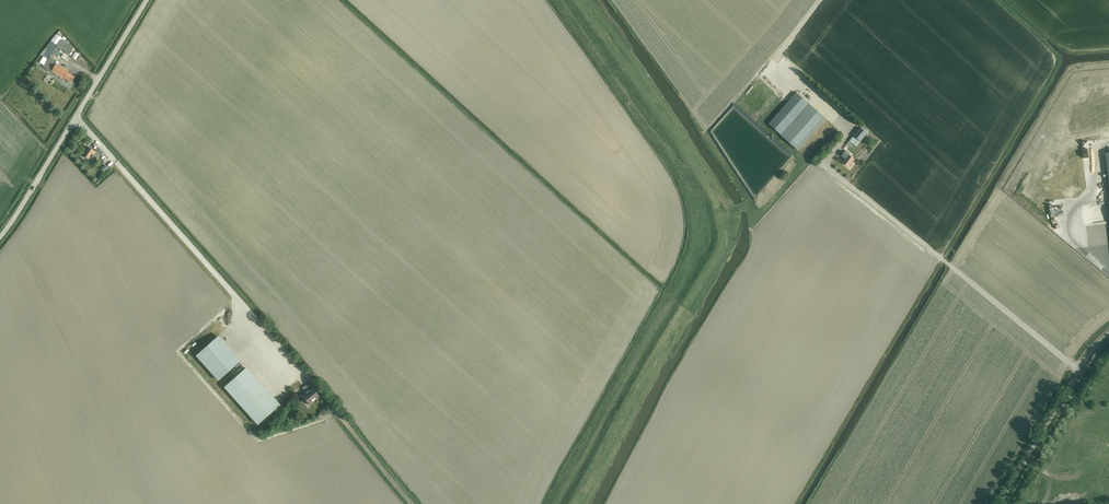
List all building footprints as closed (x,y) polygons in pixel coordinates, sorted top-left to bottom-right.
[(56,47),(68,55),(73,47),(60,40),(56,47)] [(63,78),(71,83),(74,77),(67,73),(68,71),(56,63),(57,62),(49,57),(43,67),(63,79),(63,78)] [(768,123),(798,150),(825,119),(795,92),(768,123)] [(848,141),(856,147),(869,132),(862,126),(848,141)] [(98,161),(104,152),(96,146),(94,148),(96,150),(95,151),(89,147),(86,152),(84,151),(82,156),(87,159),(90,153),(92,155),(91,156),(94,158),(94,157),(97,158),(96,160),(98,161)] [(854,159),(848,155),(844,152),(841,155),(845,158),(842,162),(848,167),(848,166),(849,167),(852,164),(851,163),(854,159)] [(196,355),(219,380),(239,361),(217,336),(196,355)] [(279,405),(245,368),(224,386),(258,424),(279,405)] [(301,395),(309,405),(319,396),(308,383),(302,388),(305,392),(301,395)]
